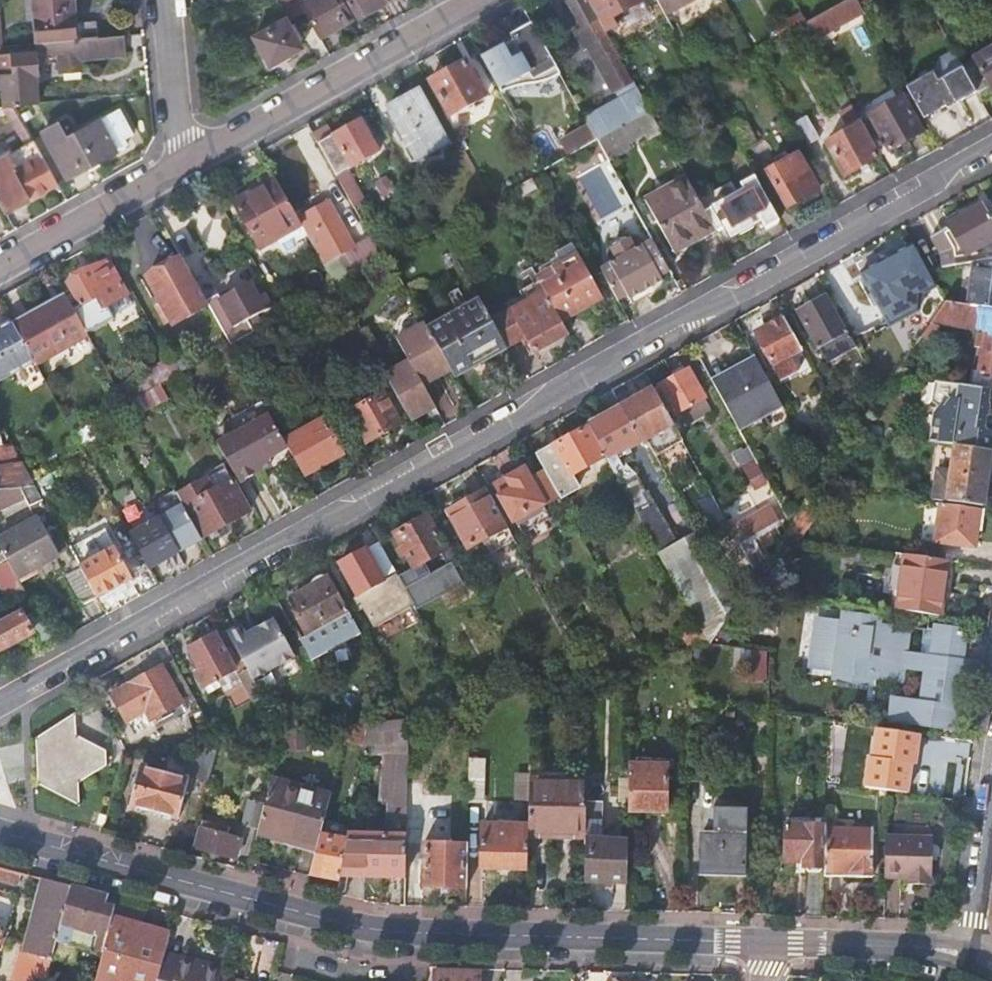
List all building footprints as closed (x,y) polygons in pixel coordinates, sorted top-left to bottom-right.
[(37,43),(61,40),(98,37),(95,19),(75,22),(73,0),(34,0),(37,43)] [(290,13),(303,7),(299,0),(285,0),(290,13)] [(304,2),(323,36),(338,27),(336,22),(351,13),(343,0),(307,0),(304,2)] [(385,0),(348,0),(357,16),(385,0)] [(609,36),(607,33),(600,20),(598,18),(596,19),(586,0),(571,0),(569,1),(583,27),(579,29),(589,48),(593,46),(600,58),(595,61),(612,92),(630,81),(606,38),(609,36)] [(598,18),(600,20),(607,33),(618,27),(614,19),(646,1),(646,0),(588,0),(598,18)] [(666,16),(695,0),(657,0),(666,16)] [(806,22),(815,37),(863,9),(858,0),(846,0),(806,22)] [(806,22),(800,10),(774,26),(780,37),(806,22)] [(287,19),(256,36),(271,65),(302,47),(287,19)] [(504,45),(482,57),(502,92),(512,87),(523,84),(541,80),(553,76),(559,72),(532,23),(511,35),(516,45),(507,50),(504,45)] [(98,37),(61,40),(63,70),(81,68),(80,57),(125,54),(123,34),(98,37)] [(962,66),(982,101),(991,95),(991,49),(962,66)] [(6,107),(14,106),(37,104),(35,73),(37,73),(35,53),(0,56),(0,72),(1,85),(4,85),(6,107)] [(918,68),(925,82),(944,71),(937,58),(918,68)] [(465,60),(431,81),(450,115),(485,96),(465,60)] [(967,109),(944,71),(925,82),(908,91),(916,105),(923,102),(936,126),(967,109)] [(449,141),(420,89),(390,106),(419,157),(449,141)] [(589,125),(597,139),(634,119),(650,110),(638,89),(617,100),(615,96),(604,103),(606,106),(585,118),(589,125)] [(868,114),(872,121),(868,123),(875,137),(879,135),(888,151),(922,132),(901,95),(868,114)] [(862,123),(852,104),(841,110),(851,129),(827,142),(844,175),(878,156),(861,124),(862,123)] [(5,211),(58,183),(14,106),(6,107),(3,107),(26,145),(0,160),(0,202),(5,211)] [(43,132),(51,147),(65,139),(68,145),(55,153),(68,177),(115,152),(115,150),(126,144),(123,139),(132,133),(118,109),(67,138),(58,124),(43,132)] [(806,116),(794,123),(806,145),(819,138),(806,116)] [(634,119),(597,139),(608,160),(630,148),(626,142),(643,133),(634,119)] [(330,128),(315,136),(355,208),(365,202),(348,170),(380,150),(362,120),(334,135),(330,128)] [(561,141),(569,155),(597,139),(589,125),(561,141)] [(51,147),(55,153),(68,145),(65,139),(51,147)] [(798,153),(766,171),(786,208),(818,189),(798,153)] [(297,219),(270,168),(245,182),(251,191),(233,201),(260,248),(301,226),(297,219)] [(700,200),(688,177),(645,200),(673,251),(716,228),(706,211),(700,200)] [(700,200),(706,211),(714,207),(714,206),(738,193),(732,182),(700,200)] [(725,225),(732,237),(761,220),(766,228),(780,220),(765,195),(751,202),(744,190),(738,193),(714,206),(714,207),(706,211),(716,228),(717,230),(725,225)] [(966,255),(985,244),(990,252),(991,250),(991,201),(949,224),(966,255)] [(301,226),(315,250),(318,249),(326,263),(352,247),(327,202),(297,219),(301,226)] [(928,235),(913,243),(926,266),(943,263),(928,235)] [(616,260),(610,263),(627,294),(630,299),(658,283),(663,281),(661,277),(671,272),(653,240),(637,249),(630,238),(629,238),(626,237),(622,236),(619,237),(616,239),(614,241),(612,245),(611,248),(610,249),(616,260)] [(345,265),(352,277),(384,259),(372,238),(358,246),(363,255),(345,265)] [(579,256),(538,279),(539,282),(545,292),(561,320),(602,297),(579,256)] [(206,302),(182,258),(147,277),(174,325),(208,306),(206,302)] [(975,262),(969,304),(991,307),(991,260),(984,261),(975,262)] [(129,296),(110,261),(68,284),(81,308),(95,300),(101,310),(107,307),(129,296)] [(627,294),(610,263),(600,268),(617,300),(627,294)] [(931,322),(945,300),(934,279),(879,310),(893,336),(909,327),(918,341),(931,322)] [(520,292),(526,302),(545,292),(539,282),(520,292)] [(230,345),(254,332),(247,320),(270,306),(264,294),(258,297),(249,283),(220,300),(218,295),(206,302),(208,306),(223,331),(230,345)] [(658,283),(630,299),(633,305),(661,289),(658,283)] [(526,302),(492,320),(506,346),(506,347),(526,336),(534,352),(568,333),(561,320),(545,292),(526,302)] [(13,325),(36,366),(88,336),(66,295),(13,325)] [(857,346),(827,295),(797,311),(818,349),(821,348),(829,362),(857,346)] [(129,296),(107,307),(112,317),(133,305),(129,296)] [(454,375),(506,346),(492,320),(480,300),(429,329),(449,366),(450,369),(454,375)] [(969,304),(945,300),(931,322),(979,328),(980,328),(985,328),(983,346),(979,370),(972,369),(970,386),(991,388),(991,307),(969,304)] [(783,319),(766,328),(770,336),(760,342),(782,381),(799,372),(790,357),(801,350),(783,319)] [(409,418),(411,421),(436,406),(425,384),(439,375),(437,372),(449,366),(429,329),(425,322),(396,338),(407,359),(384,373),(386,377),(409,418)] [(15,370),(19,377),(37,367),(36,366),(13,325),(13,324),(0,332),(0,378),(15,370)] [(980,328),(979,328),(976,345),(983,346),(985,328),(980,328)] [(782,404),(754,354),(740,363),(745,372),(733,379),(729,372),(712,382),(738,430),(782,404)] [(169,358),(117,387),(126,404),(145,393),(160,384),(178,374),(171,361),(169,358)] [(911,368),(900,367),(895,375),(910,377),(911,368)] [(688,369),(661,385),(685,426),(712,411),(688,369)] [(409,418),(386,377),(377,382),(383,393),(355,408),(353,404),(347,407),(367,441),(409,418)] [(991,449),(991,437),(991,429),(987,428),(983,422),(984,416),(990,416),(991,414),(991,388),(970,386),(935,381),(933,401),(940,408),(936,414),(935,426),(933,426),(931,441),(936,441),(941,442),(991,449)] [(145,393),(153,406),(168,398),(160,384),(145,393)] [(683,442),(673,424),(654,389),(622,407),(641,441),(646,439),(656,457),(683,442)] [(145,393),(126,404),(133,417),(153,406),(145,393)] [(618,455),(641,441),(622,407),(588,426),(637,513),(656,547),(675,537),(655,502),(647,488),(644,490),(638,474),(628,465),(624,468),(618,455)] [(284,440),(270,415),(228,438),(217,444),(238,483),(259,471),(255,465),(268,457),(287,446),(284,440)] [(284,440),(287,446),(304,475),(342,453),(323,419),(284,440)] [(554,446),(537,456),(545,471),(559,495),(560,498),(579,488),(572,474),(602,457),(585,427),(553,445),(554,446)] [(991,449),(941,442),(935,485),(933,499),(983,505),(991,449)] [(18,487),(34,485),(33,484),(21,462),(12,445),(0,447),(0,489),(18,487)] [(42,451),(21,462),(33,484),(44,477),(39,466),(47,461),(42,451)] [(255,465),(259,471),(271,464),(268,457),(255,465)] [(742,465),(745,470),(756,463),(754,459),(742,465)] [(756,463),(745,470),(754,487),(766,480),(756,463)] [(559,495),(545,471),(531,479),(525,468),(495,485),(523,535),(551,519),(543,505),(559,495)] [(225,469),(207,479),(213,490),(232,480),(225,469)] [(249,511),(232,480),(213,490),(207,479),(177,495),(200,536),(201,538),(249,511)] [(25,498),(29,507),(42,500),(34,485),(18,487),(25,498)] [(833,488),(819,486),(791,526),(784,537),(799,540),(833,488)] [(18,487),(0,489),(0,510),(25,498),(18,487)] [(507,527),(487,490),(448,511),(469,548),(507,527)] [(133,538),(150,567),(178,550),(177,549),(200,536),(177,495),(154,508),(160,520),(132,535),(133,538)] [(42,500),(29,507),(36,519),(38,518),(49,512),(42,500)] [(979,508),(941,503),(936,541),(974,546),(979,508)] [(770,504),(731,526),(739,541),(778,520),(770,504)] [(38,518),(59,556),(70,550),(68,547),(49,512),(38,518)] [(398,577),(413,602),(417,609),(464,583),(455,568),(460,565),(450,546),(445,549),(426,515),(393,535),(413,568),(398,577)] [(18,578),(59,556),(38,518),(36,519),(0,539),(0,546),(1,548),(18,578)] [(133,538),(132,535),(126,526),(116,533),(123,544),(133,538)] [(727,585),(696,528),(656,547),(689,607),(727,585)] [(76,561),(81,570),(96,598),(131,578),(114,548),(101,555),(89,536),(68,547),(70,550),(76,561)] [(398,577),(379,542),(339,564),(360,602),(356,604),(359,610),(364,608),(373,625),(413,602),(398,577)] [(0,548),(0,583),(10,601),(27,596),(18,578),(1,548),(0,548)] [(757,548),(746,553),(754,567),(764,561),(757,548)] [(948,560),(906,555),(899,610),(940,616),(948,560)] [(81,570),(76,561),(68,565),(73,574),(80,570),(81,570)] [(80,570),(73,574),(67,577),(83,605),(95,598),(80,570)] [(349,612),(329,576),(294,595),(304,615),(298,618),(307,634),(307,635),(308,634),(315,647),(322,644),(327,652),(361,633),(349,612)] [(710,644),(738,604),(727,585),(689,607),(694,615),(703,631),(710,644)] [(33,632),(22,612),(3,622),(0,618),(0,651),(33,632)] [(703,631),(694,615),(686,620),(694,635),(703,631)] [(844,624),(824,621),(818,659),(838,662),(836,678),(868,683),(869,675),(899,679),(901,662),(902,654),(906,633),(876,629),(877,622),(845,617),(844,624)] [(248,633),(245,628),(243,624),(227,633),(228,634),(253,679),(294,656),(274,619),(256,629),(248,633)] [(253,623),(245,628),(248,633),(256,629),(253,623)] [(196,672),(204,686),(234,670),(242,683),(252,700),(262,694),(253,679),(228,634),(224,636),(222,633),(217,635),(216,633),(214,634),(212,630),(199,637),(202,641),(189,649),(201,670),(196,672)] [(957,633),(937,630),(933,659),(932,667),(926,706),(895,702),(893,718),(954,727),(962,672),(964,663),(967,640),(956,638),(957,633)] [(693,649),(710,645),(710,644),(703,631),(694,635),(684,640),(688,650),(693,649)] [(307,634),(299,639),(312,661),(327,652),(322,644),(315,647),(308,634),(307,635),(307,634)] [(742,676),(769,677),(770,648),(743,647),(742,676)] [(902,654),(901,662),(932,667),(933,659),(902,654)] [(194,697),(173,660),(112,695),(126,722),(127,721),(135,735),(153,725),(151,721),(194,697)] [(964,663),(962,672),(982,675),(983,667),(964,663)] [(234,670),(204,686),(208,694),(221,687),(224,693),(242,683),(234,670)] [(76,713),(35,738),(38,782),(81,803),(79,782),(108,763),(106,749),(77,735),(76,713)] [(408,783),(409,718),(368,723),(365,743),(385,741),(381,800),(389,802),(389,810),(396,810),(395,822),(390,822),(390,828),(401,828),(401,827),(406,827),(408,783)] [(281,747),(285,734),(259,737),(260,746),(281,747)] [(484,760),(469,759),(468,800),(483,801),(484,760)] [(907,761),(905,774),(917,775),(918,762),(907,761)] [(628,803),(628,811),(667,813),(667,765),(629,764),(628,803)] [(186,779),(139,766),(129,804),(177,817),(186,779)] [(944,778),(917,775),(905,774),(903,789),(942,793),(944,778)] [(321,835),(331,798),(272,780),(258,831),(287,838),(288,834),(319,843),(321,835)] [(528,826),(528,837),(586,838),(587,780),(530,780),(528,826)] [(422,783),(408,783),(406,827),(406,829),(422,829),(422,783)] [(628,816),(628,811),(628,803),(617,803),(617,816),(628,816)] [(745,811),(716,809),(715,835),(702,834),(701,874),(743,875),(744,840),(754,840),(754,826),(745,825),(745,811)] [(825,829),(825,826),(786,824),(785,857),(802,857),(802,862),(802,866),(824,867),(825,829)] [(510,869),(528,869),(528,837),(528,826),(483,825),(481,868),(498,869),(499,871),(509,871),(510,869)] [(242,836),(201,827),(196,848),(236,857),(242,836)] [(872,831),(825,829),(824,867),(824,876),(872,877),(872,831)] [(347,837),(340,873),(405,876),(406,836),(387,835),(387,831),(370,831),(370,834),(348,833),(347,837)] [(285,844),(317,853),(319,843),(288,834),(287,838),(285,844)] [(321,835),(319,843),(317,853),(314,864),(319,866),(317,873),(339,877),(340,873),(347,837),(321,835)] [(933,837),(885,835),(884,877),(914,879),(913,884),(932,884),(933,837)] [(627,842),(585,841),(585,881),(626,882),(627,842)] [(467,887),(468,844),(425,843),(424,886),(467,887)] [(0,867),(0,885),(17,889),(21,873),(0,867)] [(42,878),(26,938),(31,940),(47,879),(42,878)] [(56,942),(71,886),(47,879),(31,940),(26,938),(14,980),(46,980),(53,956),(56,942)] [(71,886),(56,942),(78,948),(102,954),(112,917),(117,898),(71,886)] [(164,957),(165,952),(170,933),(112,917),(102,954),(95,980),(157,980),(164,957)] [(75,962),(78,948),(56,942),(53,956),(75,962)] [(201,966),(201,962),(165,952),(164,957),(201,966)] [(220,977),(223,967),(201,962),(201,966),(164,957),(157,980),(219,980),(220,977)] [(436,971),(435,980),(480,980),(480,972),(436,971)]
